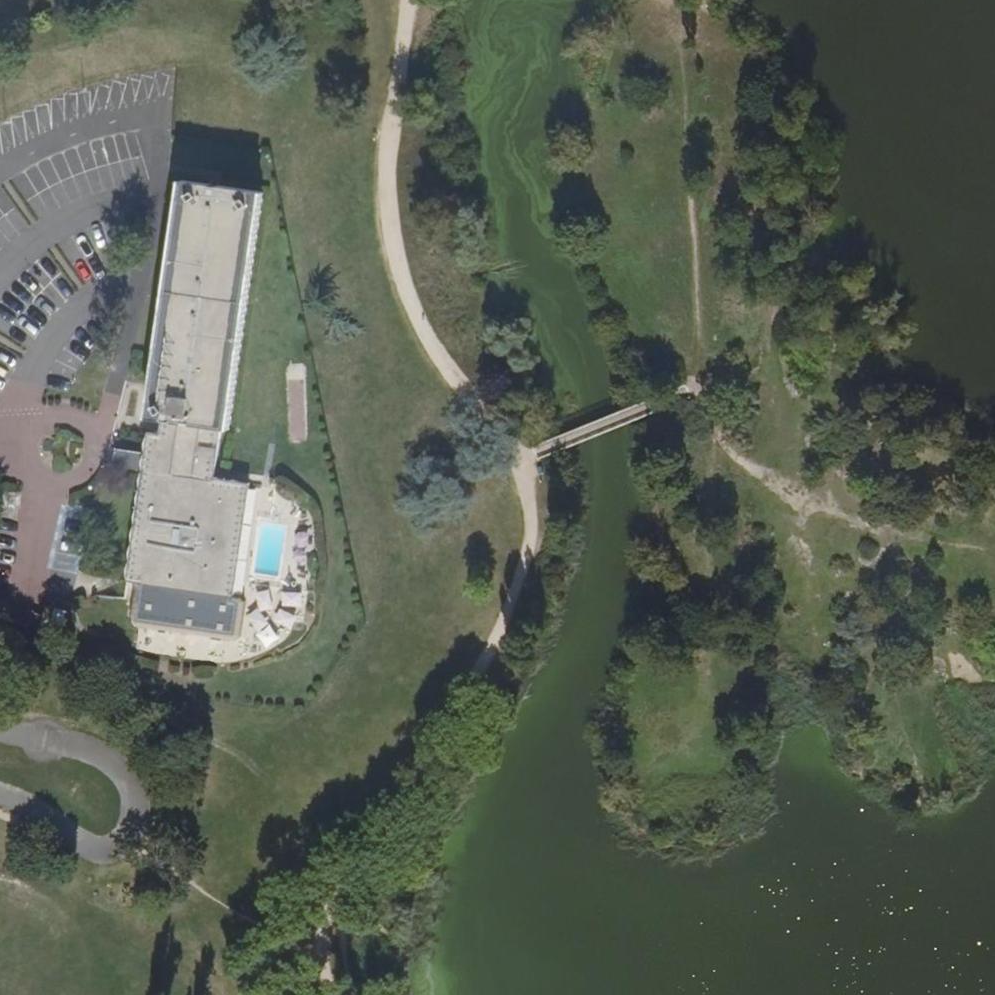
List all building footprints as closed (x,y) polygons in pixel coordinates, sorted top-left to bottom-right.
[(255,193),(177,183),(142,418),(158,420),(155,433),(143,432),(123,580),(133,582),(127,620),(132,626),(231,640),(237,636),(241,601),(237,595),(226,594),(241,482),(209,477),(216,429),(222,430),(255,193)] [(248,620),(287,621),(288,591),(249,590),(248,620)]
